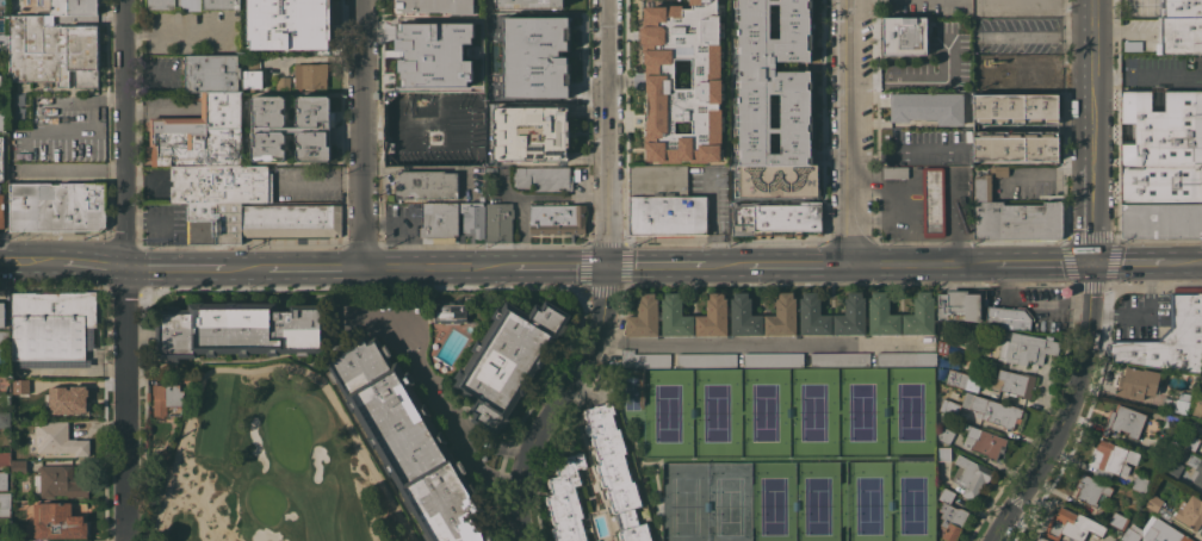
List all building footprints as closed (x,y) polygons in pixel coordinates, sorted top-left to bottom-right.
[(8,12),(8,0),(21,0),(21,2),(24,2),(24,6),(21,6),(21,8),(21,12),(18,12),(8,12)] [(50,14),(50,0),(98,0),(98,14),(50,14)] [(145,10),(145,0),(240,0),(241,0),(241,10),(145,10)] [(242,46),(326,48),(326,0),(242,0),(242,46)] [(394,7),(394,0),(473,0),(473,5),(476,5),(476,13),(451,13),(451,12),(440,12),(440,11),(428,11),(428,12),(402,12),(402,11),(396,11),(395,10),(395,7),(394,7)] [(496,8),(496,0),(563,0),(563,7),(496,8)] [(690,7),(690,0),(717,0),(717,5),(724,5),(724,14),(719,14),(719,23),(723,23),(723,29),(718,29),(718,30),(723,30),(723,37),(718,37),(718,50),(723,50),(723,57),(718,57),(718,60),(723,60),(723,66),(718,66),(718,82),(723,82),(723,89),(718,89),(718,92),(723,92),(723,99),(718,99),(718,116),(724,116),(724,122),(719,122),(719,124),(724,124),(724,131),(719,131),(719,149),(723,149),(723,156),(717,156),(717,160),(650,160),(650,157),(644,157),(644,149),(648,149),(646,128),(644,128),(644,120),(645,120),(645,91),(646,91),(646,79),(644,79),(644,73),(648,71),(648,61),(645,61),(643,61),(643,52),(645,52),(645,41),(642,41),(642,27),(645,27),(645,17),(642,18),(642,10),(645,10),(645,7),(656,7),(656,6),(681,6),(681,7),(690,7)] [(737,162),(810,162),(810,0),(737,0),(737,162)] [(973,17),(973,0),(984,0),(984,17),(973,17)] [(997,8),(997,0),(1020,0),(1020,10),(1004,10),(1004,8),(997,8)] [(1023,1),(1023,0),(1060,0),(1060,1),(1057,1),(1057,10),(1053,10),(1053,11),(1048,11),(1048,10),(1046,10),(1046,11),(1039,11),(1039,10),(1037,10),(1037,11),(1034,11),(1034,10),(1033,10),(1033,11),(1028,11),(1028,10),(1026,10),(1026,1),(1023,1)] [(1164,1),(1164,0),(1201,0),(1201,17),(1164,17),(1164,15),(1163,14),(1163,13),(1163,12),(1164,12),(1164,7),(1163,6),(1163,5),(1163,2),(1164,1)] [(75,87),(75,69),(69,69),(69,87),(56,87),(56,81),(10,81),(8,15),(43,14),(43,25),(98,25),(98,87),(75,87)] [(565,15),(500,17),(502,98),(566,97),(565,15)] [(1158,17),(1201,17),(1201,53),(1155,54),(1155,43),(1158,43),(1158,17)] [(928,18),(928,54),(884,54),(884,18),(928,18)] [(396,23),(395,82),(470,83),(470,24),(396,23)] [(202,91),(185,91),(185,55),(238,55),(238,67),(241,67),(241,77),(241,85),(241,92),(202,92),(202,91)] [(259,69),(241,68),(241,55),(259,55),(259,69)] [(927,56),(927,79),(910,80),(910,81),(905,81),(905,79),(894,79),(894,76),(893,76),(893,71),(890,71),(890,64),(893,64),(893,60),(894,60),(894,56),(927,56)] [(996,56),(996,79),(989,79),(989,82),(983,82),(983,79),(979,79),(979,75),(975,75),(975,68),(979,68),(979,66),(973,66),(973,58),(979,58),(979,56),(996,56)] [(1040,61),(1040,62),(1049,62),(1049,73),(1052,73),(1052,76),(1049,76),(1049,83),(1017,83),(1017,73),(1016,73),(1015,61),(1040,61)] [(321,63),(321,62),(327,62),(328,77),(327,77),(327,88),(295,88),(295,81),(292,81),(292,76),(295,76),(295,63),(321,63)] [(964,64),(964,71),(969,71),(969,89),(962,89),(962,87),(947,87),(947,64),(964,64)] [(242,77),(242,70),(264,69),(264,76),(265,76),(265,80),(262,80),(265,88),(243,88),(243,85),(241,85),(241,77),(242,77)] [(291,76),(290,91),(275,91),(275,76),(291,76)] [(1121,91),(1201,91),(1201,164),(1123,164),(1121,164),(1121,91)] [(240,129),(240,166),(171,166),(151,166),(151,149),(151,148),(150,148),(150,147),(150,145),(151,144),(151,141),(150,141),(150,133),(151,133),(151,129),(151,118),(165,118),(202,118),(202,92),(241,92),(240,129)] [(442,93),(442,114),(439,114),(422,116),(422,114),(415,114),(415,118),(398,118),(398,93),(442,93)] [(964,93),(964,125),(938,125),(938,120),(936,120),(936,118),(910,118),(910,122),(890,122),(891,93),(964,93)] [(279,95),(281,95),(283,95),(286,99),(285,123),(283,126),(298,126),(297,123),(296,99),(299,95),(300,95),(300,94),(303,94),(303,95),(328,95),(330,98),(330,112),(334,112),(335,126),(330,126),(330,158),(328,161),(299,161),(297,157),(297,135),(298,131),(283,131),(286,135),(286,157),(283,161),(254,161),(252,158),(252,98),(255,95),(279,95)] [(1058,94),(1058,124),(973,123),(973,94),(1058,94)] [(568,106),(568,110),(566,110),(566,119),(569,119),(569,147),(566,147),(566,157),(568,157),(568,158),(566,160),(496,161),(496,158),(494,158),(494,144),(496,144),(496,138),(494,138),(494,129),(496,129),(496,123),(494,123),(494,108),(496,108),(496,106),(568,106)] [(8,131),(0,131),(0,113),(8,113),(8,131)] [(469,113),(469,126),(447,126),(447,113),(469,113)] [(1059,131),(1059,160),(973,160),(973,130),(1059,131)] [(433,155),(420,155),(420,156),(413,156),(411,155),(399,155),(399,131),(433,131),(433,133),(439,133),(439,153),(433,153),(433,155)] [(989,172),(989,166),(993,166),(993,164),(1008,164),(1008,175),(992,175),(989,172)] [(1123,164),(1201,164),(1201,200),(1123,200),(1123,164)] [(240,166),(268,167),(268,172),(272,172),(271,203),(241,203),(187,203),(171,203),(171,186),(174,186),(174,180),(171,180),(171,166),(240,166)] [(534,191),(534,187),(516,187),(515,167),(570,166),(570,175),(572,175),(572,189),(534,191)] [(630,235),(630,166),(687,166),(687,195),(707,195),(707,234),(694,234),(694,237),(655,237),(655,235),(630,235)] [(907,166),(909,178),(882,178),(882,166),(907,166)] [(942,166),(943,167),(944,168),(946,234),(944,236),(943,237),(927,237),(924,236),(923,234),(922,169),(923,168),(924,166),(942,166)] [(445,170),(445,173),(458,172),(458,198),(397,198),(397,197),(396,197),(396,181),(398,181),(399,170),(445,170)] [(991,200),(975,200),(975,193),(974,193),(974,178),(975,178),(975,175),(981,175),(981,174),(990,174),(991,200)] [(106,223),(106,225),(107,228),(103,231),(101,230),(99,230),(99,235),(86,235),(86,230),(62,230),(62,234),(41,234),(41,230),(11,230),(10,182),(51,182),(51,184),(60,184),(60,182),(106,182),(106,216),(110,216),(110,223),(106,223)] [(822,201),(822,229),(823,235),(817,235),(817,232),(803,232),(803,235),(800,235),(800,237),(797,237),(797,235),(770,235),(770,237),(766,237),(766,235),(761,235),(761,237),(757,237),(757,235),(754,235),(754,234),(732,234),(732,226),(733,226),(733,224),(733,203),(754,203),(754,205),(800,205),(800,201),(822,201)] [(1043,204),(1042,201),(1062,201),(1062,235),(1061,237),(1059,238),(1057,240),(974,240),(974,201),(1003,201),(1003,204),(1043,204)] [(241,243),(217,243),(216,219),(197,219),(196,220),(194,222),(188,222),(188,220),(187,219),(187,203),(241,203),(240,205),(241,237),(241,243)] [(433,237),(420,236),(420,226),(422,226),(422,203),(458,203),(458,235),(454,235),(454,242),(433,242),(433,238),(433,237)] [(459,223),(459,219),(459,218),(460,216),(461,214),(463,214),(463,212),(459,212),(459,203),(483,203),(483,205),(485,205),(484,238),(475,238),(475,232),(463,231),(463,223),(461,224),(459,223)] [(512,242),(487,242),(487,203),(513,203),(513,209),(514,209),(514,218),(512,218),(512,242)] [(575,236),(575,242),(571,242),(571,235),(531,236),(531,205),(532,205),(532,203),(538,203),(538,205),(540,204),(540,203),(543,203),(543,205),(545,205),(545,203),(568,203),(568,205),(584,205),(584,219),(588,219),(588,235),(587,236),(585,236),(575,236)] [(1122,203),(1201,203),(1201,237),(1122,237),(1122,203)] [(340,204),(341,236),(285,236),(285,237),(241,237),(240,205),(340,204)] [(947,293),(947,290),(967,290),(967,291),(972,291),(972,293),(980,293),(980,321),(948,318),(937,318),(937,293),(947,293)] [(775,298),(779,298),(779,292),(793,291),(793,298),(795,298),(797,334),(764,335),(764,315),(775,315),(775,298)] [(848,291),(862,291),(862,297),(865,297),(866,334),(834,335),(834,315),(844,315),(844,297),(848,297),(848,291)] [(886,291),(886,297),(890,297),(890,313),(902,313),(900,334),(869,334),(868,297),(872,297),(872,291),(886,291)] [(935,334),(933,334),(903,334),(903,315),(913,313),(913,297),(917,297),(917,291),(931,291),(931,297),(934,297),(935,334)] [(1169,291),(1201,291),(1201,355),(1198,373),(1110,360),(1111,354),(1105,354),(1108,342),(1110,342),(1110,338),(1157,338),(1170,324),(1169,291)] [(91,360),(85,360),(11,360),(11,293),(83,293),(83,292),(95,292),(95,328),(93,329),(92,331),(91,336),(91,338),(91,360)] [(655,292),(655,298),(658,298),(658,335),(627,335),(627,316),(638,316),(637,298),(640,298),(640,292),(655,292)] [(679,292),(679,298),(682,298),(682,315),(694,316),(694,335),(664,335),(664,336),(662,336),(662,298),(664,298),(664,292),(679,292)] [(724,292),(724,298),(727,298),(727,335),(695,335),(695,315),(707,315),(707,298),(710,298),(710,292),(724,292)] [(748,292),(748,298),(751,298),(751,315),(762,315),(763,335),(731,335),(731,298),(735,298),(733,292),(748,292)] [(818,292),(818,297),(820,297),(820,315),(831,315),(832,334),(800,335),(800,298),(803,298),(803,292),(818,292)] [(464,368),(475,352),(471,349),(478,338),(482,341),(495,319),(491,317),(498,306),(501,309),(507,299),(529,313),(537,303),(541,306),(546,299),(571,315),(565,324),(569,325),(563,336),(559,334),(545,356),(547,357),(540,368),(539,367),(528,384),(531,385),(523,396),(521,394),(508,417),(510,418),(504,429),(501,427),(496,436),(471,421),(475,415),(469,411),(475,402),(452,387),(457,379),(454,377),(460,366),(464,368)] [(278,303),(278,311),(291,311),(291,304),(326,304),(326,348),(318,352),(310,352),(310,355),(297,355),(297,352),(281,352),(281,354),(268,355),(268,352),(252,353),(252,356),(240,356),(240,352),(219,352),(219,356),(207,356),(207,353),(199,353),(199,356),(180,356),(180,361),(168,361),(168,356),(157,356),(157,310),(169,310),(169,305),(181,305),(181,309),(190,309),(188,303),(278,303)] [(435,321),(433,321),(433,316),(433,309),(434,306),(434,304),(467,304),(466,322),(460,321),(460,323),(445,324),(445,322),(435,322),(435,321)] [(1017,309),(1017,305),(1026,306),(1034,317),(1034,319),(1031,321),(1030,319),(1030,331),(985,325),(987,305),(1017,309)] [(10,344),(0,344),(0,331),(10,331),(10,344)] [(1045,338),(1046,335),(1053,336),(1052,340),(1060,342),(1058,355),(1045,353),(1042,365),(1035,362),(1035,361),(1028,360),(1027,365),(1005,361),(1005,360),(997,359),(1002,338),(1009,341),(1011,331),(1045,338)] [(491,535),(492,540),(427,540),(422,533),(425,531),(413,511),(410,512),(404,500),(407,499),(392,474),(390,475),(383,465),(385,464),(376,447),(374,448),(367,437),(368,436),(354,411),(353,412),(346,402),(348,400),(337,381),(334,384),(327,373),(330,371),(324,361),(348,347),(347,346),(366,335),(368,340),(377,336),(383,346),(385,344),(392,354),(389,356),(392,363),(397,361),(404,373),(408,371),(415,383),(411,385),(422,404),(425,403),(430,415),(429,415),(439,431),(440,430),(447,441),(445,442),(457,462),(460,460),(467,472),(464,474),(469,484),(471,483),(488,511),(476,518),(481,528),(484,527),(487,536),(491,535)] [(949,342),(947,355),(937,353),(937,340),(949,342)] [(670,367),(621,367),(621,348),(634,348),(634,354),(670,353),(670,367)] [(936,352),(936,366),(878,366),(878,352),(936,352)] [(737,353),(737,366),(677,367),(677,353),(737,353)] [(803,353),(803,366),(744,366),(744,353),(803,353)] [(869,353),(869,366),(811,366),(811,353),(869,353)] [(1142,369),(1144,368),(1159,372),(1159,375),(1163,375),(1160,383),(1158,381),(1157,385),(1160,386),(1158,393),(1155,393),(1154,396),(1144,393),(1142,400),(1115,394),(1117,384),(1115,383),(1117,374),(1120,375),(1122,367),(1126,367),(1126,366),(1142,369)] [(980,377),(977,391),(944,383),(949,368),(980,377)] [(1021,374),(1022,372),(1035,375),(1034,385),(1034,386),(1034,388),(1033,390),(1030,399),(1009,393),(1009,392),(1008,392),(1006,393),(1004,392),(1004,391),(998,390),(999,388),(992,386),(995,377),(997,378),(999,368),(1021,374)] [(10,390),(0,390),(0,371),(10,371),(10,390)] [(42,396),(24,396),(24,378),(42,378),(42,396)] [(178,391),(182,391),(182,406),(176,406),(176,410),(166,410),(166,406),(165,406),(166,416),(153,416),(151,396),(148,396),(148,385),(178,384),(178,391)] [(89,415),(60,415),(60,392),(76,392),(76,385),(89,385),(89,415)] [(1010,406),(1010,405),(1023,409),(1020,423),(1015,422),(1012,430),(1008,429),(1008,430),(1005,430),(1006,428),(1003,427),(1003,425),(981,418),(984,412),(961,405),(966,391),(974,393),(974,394),(1010,406)] [(1163,397),(1175,399),(1177,400),(1178,391),(1190,393),(1189,403),(1188,403),(1185,416),(1172,412),(1172,411),(1160,409),(1163,397)] [(1195,393),(1201,397),(1201,412),(1200,418),(1188,413),(1192,400),(1195,393)] [(961,404),(956,417),(938,410),(943,398),(961,404)] [(646,522),(652,540),(622,540),(621,539),(619,540),(618,533),(618,531),(618,530),(620,529),(615,512),(613,514),(613,512),(612,512),(609,505),(611,505),(609,497),(607,498),(606,491),(606,489),(607,489),(606,486),(603,487),(602,486),(601,486),(599,480),(601,479),(599,472),(597,472),(595,466),(596,465),(595,464),(599,462),(597,459),(596,459),(594,453),(596,453),(594,444),(593,444),(590,439),(591,439),(590,434),(588,434),(584,424),(588,423),(584,410),(612,402),(615,412),(612,413),(617,429),(619,428),(626,452),(622,453),(631,481),(634,480),(642,506),(634,509),(638,524),(646,522)] [(1146,415),(1139,434),(1141,435),(1139,440),(1136,439),(1136,440),(1109,429),(1107,437),(1099,435),(1110,409),(1115,410),(1117,403),(1146,415)] [(10,427),(0,427),(0,411),(10,411),(10,427)] [(37,453),(37,446),(35,446),(35,421),(68,421),(68,439),(76,439),(76,440),(89,439),(89,456),(74,456),(74,453),(37,453)] [(1008,439),(1004,447),(1005,447),(1003,452),(999,450),(996,460),(986,456),(986,455),(962,446),(968,429),(958,425),(960,421),(1008,439)] [(955,433),(949,444),(937,437),(942,425),(955,433)] [(1200,439),(1194,452),(1182,446),(1183,442),(1179,440),(1183,434),(1186,435),(1188,434),(1200,439)] [(1102,436),(1101,439),(1108,441),(1108,440),(1110,441),(1110,442),(1114,443),(1114,444),(1127,449),(1128,448),(1140,453),(1135,465),(1126,460),(1126,462),(1127,462),(1126,465),(1129,466),(1126,475),(1119,473),(1119,474),(1113,472),(1109,479),(1092,473),(1095,467),(1088,464),(1095,446),(1096,447),(1101,436),(1102,436)] [(950,447),(950,460),(937,460),(937,447),(950,447)] [(580,517),(586,540),(556,540),(554,536),(552,537),(551,530),(551,528),(554,527),(554,524),(552,524),(551,517),(552,516),(549,504),(546,505),(545,498),(545,496),(552,493),(551,487),(550,487),(547,480),(549,480),(547,478),(558,475),(556,468),(554,470),(553,464),(554,464),(553,460),(582,452),(587,465),(576,468),(581,484),(574,485),(583,516),(580,517)] [(11,466),(0,466),(0,453),(11,453),(11,466)] [(1190,453),(1201,460),(1201,487),(1191,481),(1192,481),(1189,477),(1194,468),(1184,462),(1190,453)] [(993,471),(987,481),(984,479),(973,500),(961,495),(966,487),(952,480),(959,465),(954,462),(958,454),(993,471)] [(26,459),(26,473),(11,473),(11,459),(26,459)] [(1176,479),(1164,472),(1172,459),(1183,466),(1176,479)] [(73,465),(73,477),(76,477),(76,483),(88,483),(88,497),(67,497),(67,495),(55,495),(55,497),(39,497),(39,491),(35,491),(35,475),(39,475),(39,472),(37,472),(37,467),(39,467),(39,465),(73,465)] [(1109,496),(1107,495),(1101,505),(1097,504),(1096,508),(1074,497),(1078,487),(1076,486),(1082,472),(1113,487),(1109,496)] [(1135,474),(1148,479),(1146,486),(1148,487),(1146,493),(1130,487),(1135,474)] [(962,528),(955,540),(938,540),(944,529),(940,527),(941,524),(940,524),(943,518),(940,517),(942,512),(938,510),(942,502),(937,498),(943,486),(955,492),(949,504),(955,508),(962,508),(969,511),(961,528),(962,528)] [(11,517),(0,517),(0,492),(11,492),(11,517)] [(1172,514),(1169,521),(1144,504),(1152,492),(1164,500),(1163,502),(1165,503),(1163,506),(1160,504),(1160,505),(1172,514)] [(1191,493),(1201,500),(1201,522),(1196,530),(1172,514),(1175,510),(1176,511),(1179,508),(1178,506),(1182,499),(1185,502),(1191,493)] [(33,537),(32,504),(39,504),(39,502),(70,502),(70,505),(72,505),(72,515),(82,515),(82,521),(87,521),(87,524),(88,524),(88,534),(87,534),(87,536),(33,537)] [(1088,530),(1083,540),(1077,540),(1061,533),(1057,540),(1042,534),(1058,504),(1077,514),(1078,512),(1107,527),(1102,537),(1088,530)] [(1115,511),(1127,517),(1121,530),(1108,524),(1115,511)] [(1141,535),(1137,540),(1123,540),(1120,539),(1128,527),(1129,528),(1132,523),(1142,529),(1152,514),(1195,540),(1147,540),(1141,537),(1142,536),(1141,535)]
